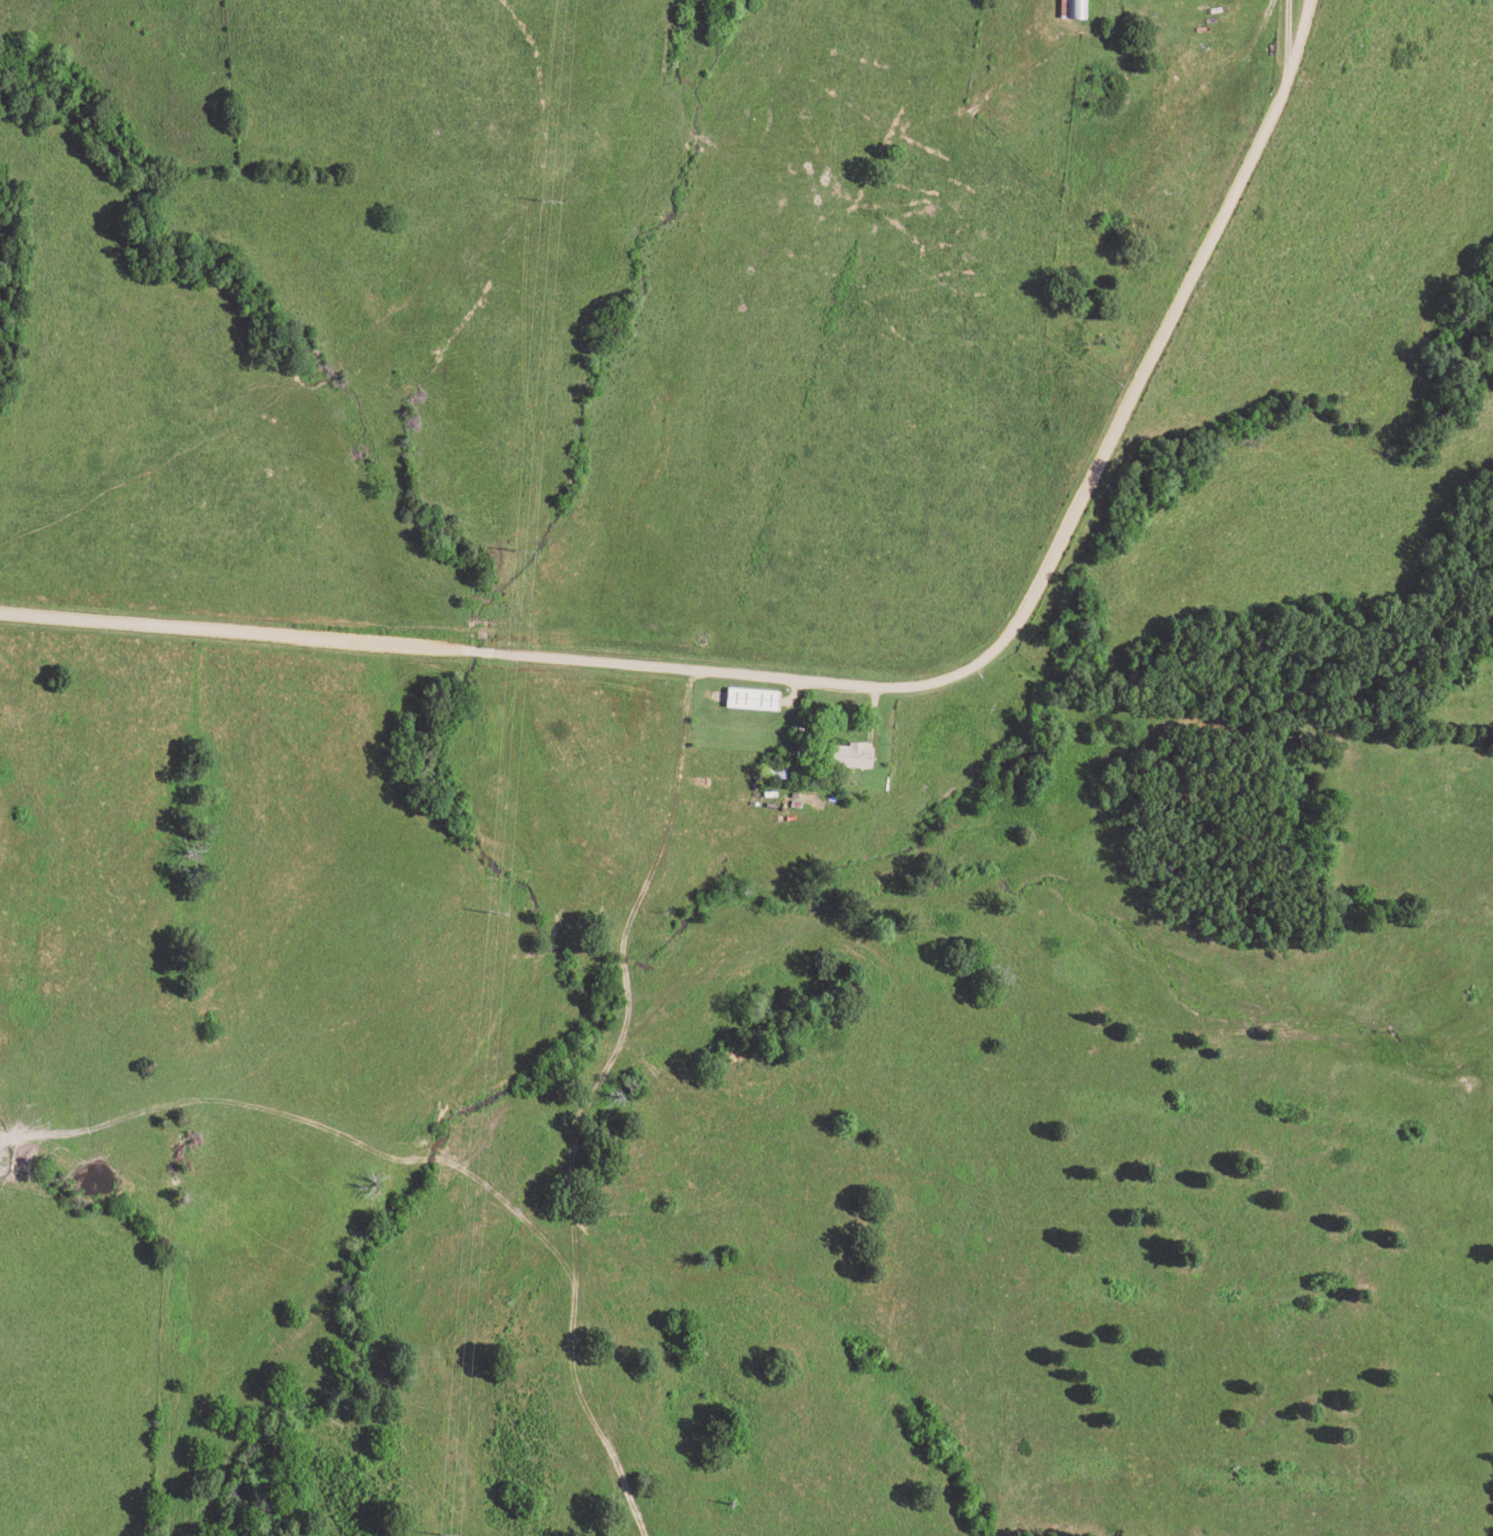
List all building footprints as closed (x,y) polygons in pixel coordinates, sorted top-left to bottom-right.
[(721,708),(773,710),(774,690),(722,688),(721,708)]
